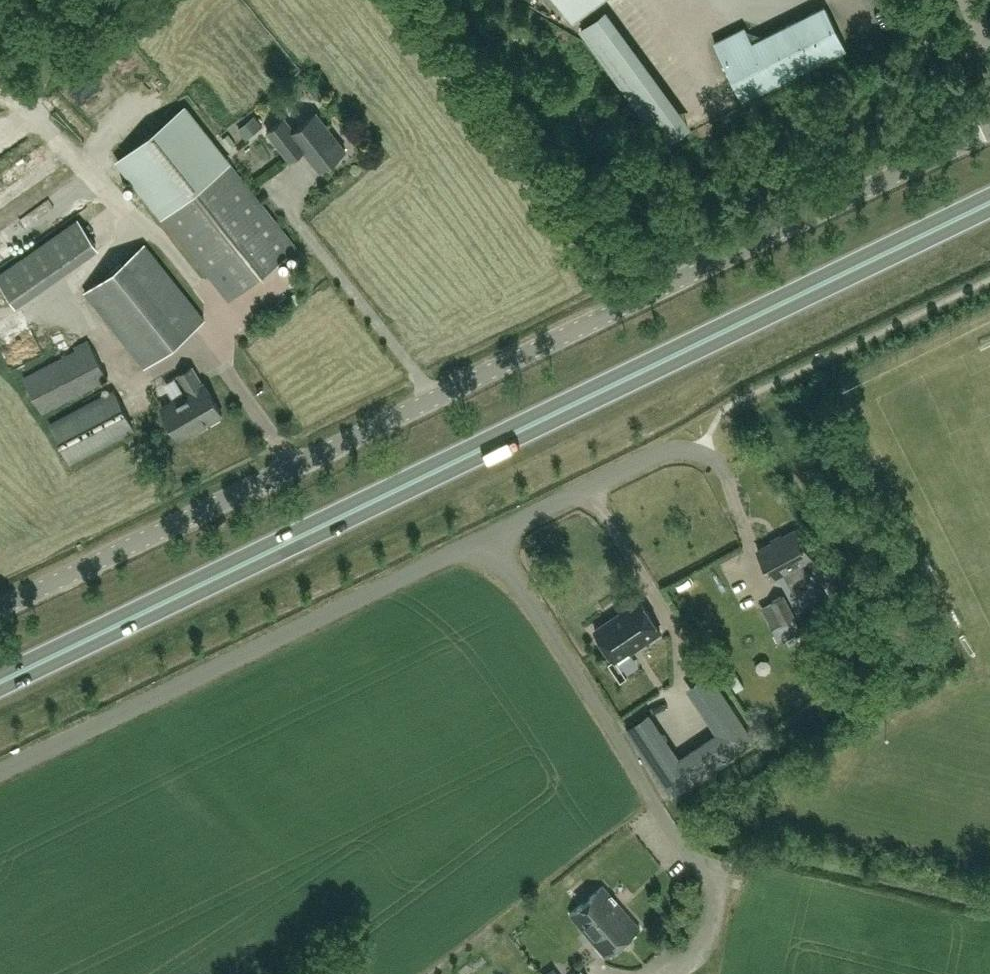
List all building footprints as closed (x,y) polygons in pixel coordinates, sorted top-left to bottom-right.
[(574,21),(603,0),(558,0),(574,21)] [(844,48),(845,47),(824,5),(823,5),(823,6),(751,42),(743,27),(742,27),(742,28),(715,41),(715,40),(714,41),(742,98),(743,98),(844,47),(844,48)] [(611,9),(588,24),(658,125),(680,110),(611,9)] [(229,299),(295,246),(185,107),(119,160),(229,299)] [(346,149),(317,112),(294,130),(285,117),(267,131),(290,160),(303,150),(319,170),(346,149)] [(14,302),(96,244),(78,218),(0,273),(0,282),(14,302)] [(85,293),(144,369),(206,319),(146,244),(85,293)] [(42,411),(107,377),(89,341),(24,375),(42,411)] [(180,438),(222,414),(203,381),(200,383),(191,367),(179,374),(189,391),(161,406),(180,438)] [(50,423),(70,462),(134,430),(115,390),(50,423)] [(801,563),(811,557),(796,529),(758,550),(773,578),(784,572),(794,590),(811,581),(801,563)] [(619,657),(628,650),(629,651),(660,631),(636,595),(618,607),(623,613),(613,620),(612,618),(594,630),(614,660),(619,657)] [(771,602),(783,625),(796,618),(784,595),(771,602)] [(642,717),(626,729),(671,795),(754,739),(709,673),(693,684),(727,733),(676,768),(642,717)] [(611,922),(613,924),(626,914),(602,886),(569,914),(590,938),(611,922)] [(639,929),(626,914),(613,924),(611,922),(590,938),(606,957),(639,929)]
